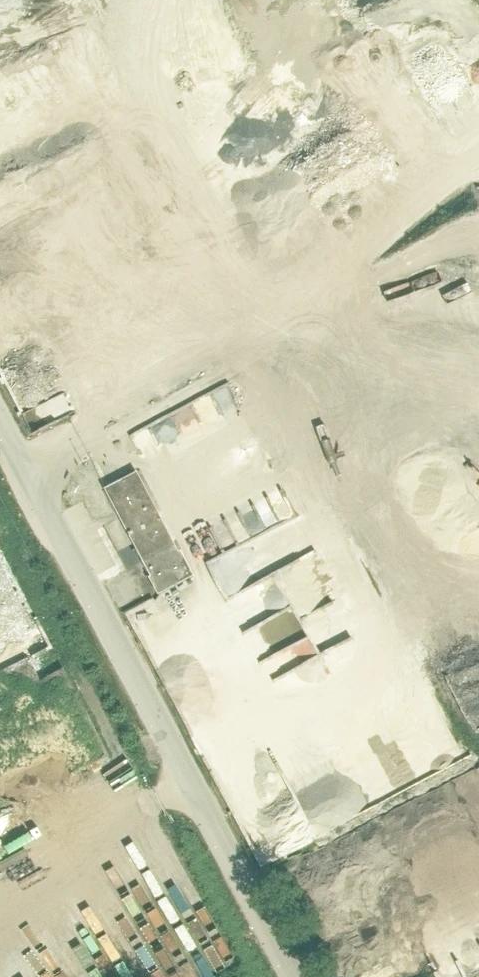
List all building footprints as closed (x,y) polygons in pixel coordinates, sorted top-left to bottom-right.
[(191,576),(192,572),(166,522),(165,523),(139,474),(110,489),(124,517),(123,518),(160,589),(163,590),(191,576)] [(315,927),(327,964),(363,952),(362,948),(379,943),(373,925),(347,934),(350,944),(331,950),(323,924),(315,927)]
